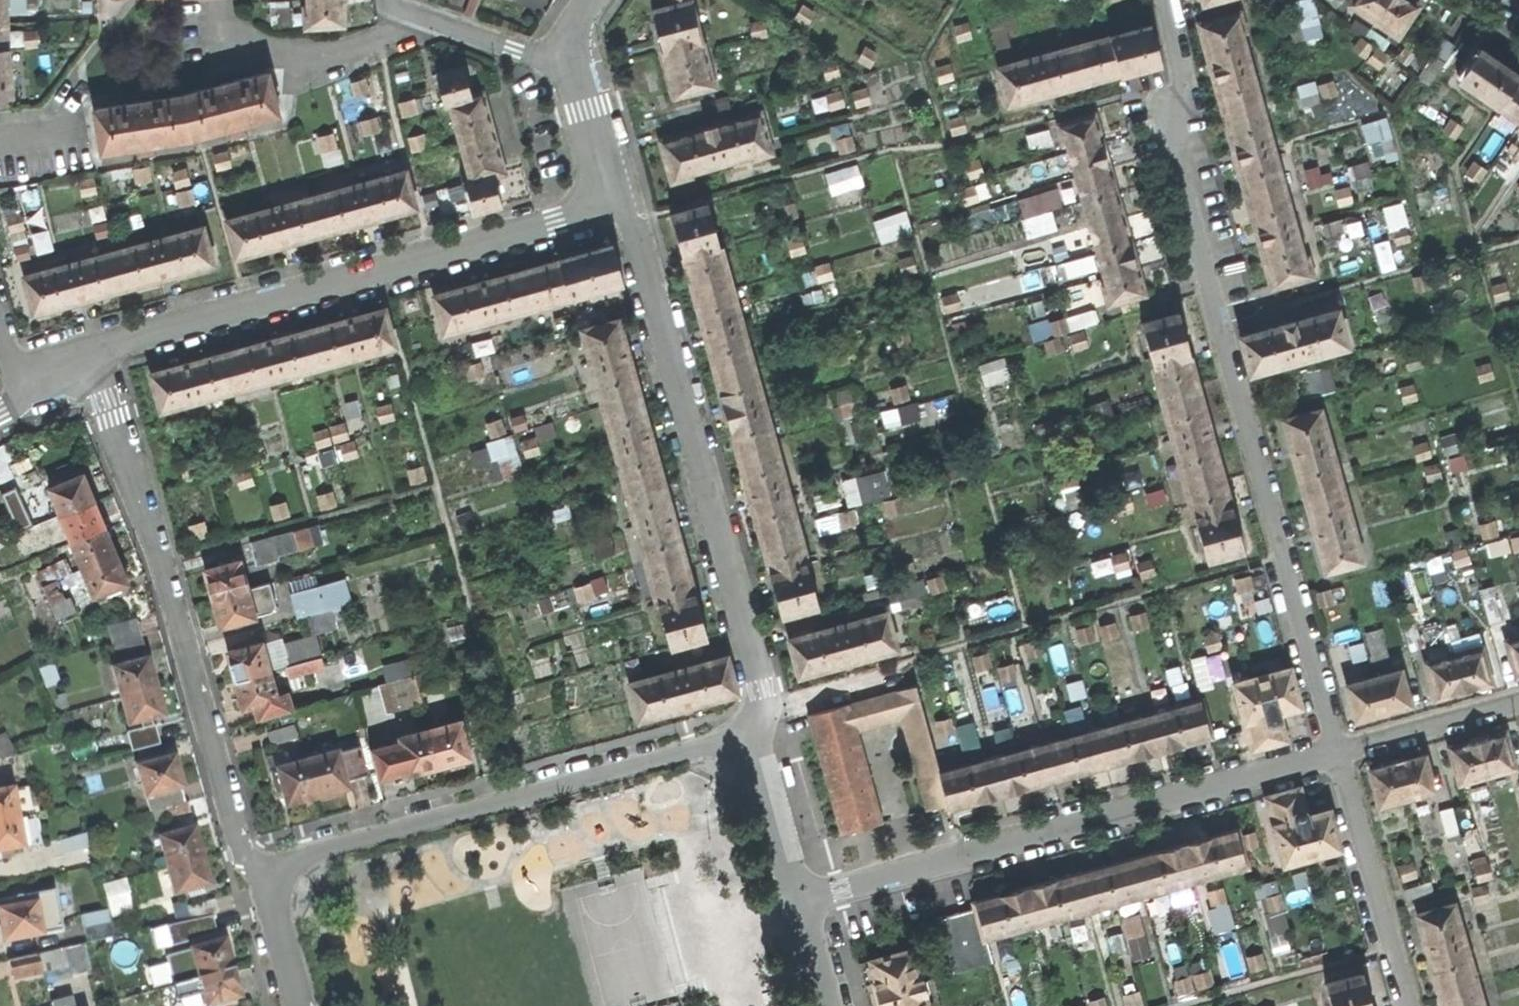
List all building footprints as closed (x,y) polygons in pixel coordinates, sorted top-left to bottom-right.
[(37,9),(37,0),(24,0),(24,8),(37,9)] [(290,24),(288,0),(285,0),(276,0),(278,25),(290,24)] [(341,24),(340,8),(340,0),(307,0),(307,9),(305,9),(306,26),(341,24)] [(463,13),(472,16),(478,0),(468,0),(463,13)] [(713,86),(690,2),(690,0),(670,0),(671,6),(652,11),(663,52),(665,51),(668,61),(677,96),(713,86)] [(1326,56),(1313,1),(1311,0),(1282,0),(1291,43),(1304,39),(1310,60),(1326,56)] [(1417,5),(1410,0),(1353,0),(1351,3),(1397,34),(1417,5)] [(799,34),(815,9),(803,1),(787,26),(799,34)] [(996,50),(1006,47),(1002,31),(1017,26),(1014,14),(988,22),(996,50)] [(1243,30),(1239,14),(1200,24),(1210,61),(1235,152),(1257,233),(1272,286),(1310,276),(1305,259),(1304,259),(1241,31),(1243,30)] [(962,65),(973,62),(967,39),(970,38),(964,17),(949,21),(962,65)] [(1162,63),(1151,25),(998,67),(1008,104),(1057,90),(1119,72),(1120,74),(1131,71),(1162,63)] [(26,46),(39,45),(38,32),(26,33),(26,46)] [(1518,121),(1518,80),(1517,79),(1518,76),(1518,75),(1496,59),(1479,47),(1457,78),(1518,121)] [(11,97),(7,48),(0,49),(0,98),(11,97)] [(1430,82),(1444,62),(1433,54),(1419,74),(1430,82)] [(818,86),(845,79),(841,64),(828,55),(812,59),(818,86)] [(934,88),(944,85),(936,58),(926,61),(934,88)] [(444,105),(449,103),(471,97),(462,66),(449,69),(435,73),(444,105)] [(961,80),(975,76),(974,70),(960,74),(961,80)] [(212,87),(181,95),(189,139),(228,129),(230,134),(235,133),(242,131),(241,126),(279,116),(268,72),(234,81),(232,74),(210,79),(212,87)] [(809,121),(846,113),(842,97),(815,103),(812,90),(797,94),(800,106),(805,105),(809,121)] [(402,115),(417,111),(414,98),(413,98),(412,92),(405,93),(407,99),(399,101),(402,115)] [(92,109),(99,154),(137,147),(138,153),(146,152),(153,151),(152,145),(189,139),(181,95),(150,100),(149,93),(125,97),(126,103),(92,109)] [(729,110),(743,106),(739,94),(726,97),(725,96),(714,99),(717,112),(729,109),(729,110)] [(449,103),(459,141),(491,132),(485,112),(480,95),(471,97),(449,103)] [(949,140),(962,136),(955,110),(942,113),(949,140)] [(1468,136),(1476,125),(1460,113),(1452,123),(1468,136)] [(770,152),(759,114),(662,142),(668,163),(673,180),(689,176),(688,173),(753,154),(753,157),(770,152)] [(1104,286),(1109,303),(1142,294),(1138,279),(1131,255),(1124,230),(1117,202),(1111,180),(1104,155),(1097,129),(1093,116),(1059,126),(1064,143),(1066,142),(1106,286),(1104,286)] [(1373,154),(1392,149),(1384,117),(1375,120),(1376,121),(1361,124),(1366,142),(1369,141),(1373,154)] [(459,141),(470,179),(492,173),(502,170),(496,150),(491,132),(459,141)] [(976,145),(957,151),(967,180),(985,174),(976,145)] [(1047,160),(1008,171),(1016,194),(1037,188),(1034,178),(1051,173),(1047,160)] [(830,196),(860,185),(854,164),(823,173),(830,196)] [(375,218),(414,207),(405,171),(225,221),(235,257),(284,244),(375,218)] [(487,208),(500,204),(492,173),(470,179),(465,180),(473,212),(487,208)] [(1355,192),(1371,189),(1368,174),(1351,178),(1355,192)] [(1308,189),(1320,186),(1317,175),(1305,178),(1308,189)] [(1420,221),(1453,211),(1446,185),(1413,194),(1420,221)] [(1030,196),(1016,200),(1022,220),(1036,216),(1030,196)] [(1392,226),(1408,223),(1404,202),(1389,205),(1392,226)] [(780,617),(818,606),(708,204),(670,215),(679,248),(681,258),(684,257),(703,326),(721,393),(719,394),(726,419),(731,437),(733,437),(751,503),(770,574),(769,574),(771,582),(780,617)] [(878,244),(910,235),(904,209),(870,221),(878,244)] [(1049,212),(1036,216),(1022,220),(1027,238),(1054,230),(1049,212)] [(172,275),(212,264),(202,228),(23,277),(33,313),(75,302),(172,275)] [(884,257),(915,248),(913,237),(881,246),(884,257)] [(1052,242),(1027,250),(1033,269),(1058,262),(1052,242)] [(433,297),(443,334),(623,283),(613,245),(581,254),(558,260),(558,262),(479,285),(433,297)] [(1494,302),(1507,298),(1503,283),(1490,286),(1494,302)] [(1380,335),(1395,331),(1385,294),(1370,299),(1380,335)] [(1249,373),(1347,345),(1336,309),(1239,336),(1244,353),(1249,373)] [(160,412),(394,348),(384,311),(346,322),(272,342),(188,365),(151,375),(160,412)] [(1088,311),(1066,317),(1069,331),(1092,324),(1088,311)] [(1178,313),(1140,324),(1206,560),(1243,550),(1235,518),(1232,507),(1230,508),(1208,428),(1188,356),(1190,354),(1185,339),(1178,313)] [(618,321),(582,331),(668,647),(706,636),(697,603),(694,594),(693,595),(674,525),(651,444),(630,363),(618,321)] [(1039,360),(1063,352),(1058,337),(1034,345),(1039,360)] [(1405,371),(1447,359),(1443,344),(1402,354),(1405,371)] [(982,382),(1005,375),(1001,360),(978,368),(982,382)] [(1307,397),(1332,390),(1325,367),(1308,372),(1307,368),(1299,370),(1307,397)] [(1341,374),(1344,387),(1377,378),(1373,367),(1341,374)] [(890,389),(895,408),(908,405),(903,385),(890,389)] [(1341,389),(1328,393),(1332,405),(1344,401),(1341,389)] [(1087,406),(1093,428),(1112,423),(1105,401),(1087,406)] [(908,405),(895,408),(900,426),(917,422),(912,404),(908,405)] [(1324,570),(1360,561),(1319,409),(1283,419),(1295,462),(1315,537),(1324,570)] [(1042,444),(1073,435),(1087,431),(1081,412),(1044,421),(1045,423),(1037,425),(1042,444)] [(851,442),(874,437),(868,415),(846,421),(851,442)] [(470,448),(476,465),(487,461),(495,482),(526,471),(512,433),(470,448)] [(1442,453),(1462,447),(1457,433),(1436,439),(1442,453)] [(323,464),(338,461),(332,434),(317,438),(323,464)] [(889,493),(903,490),(899,475),(885,478),(889,493)] [(49,490),(61,517),(94,504),(88,489),(82,477),(49,490)] [(1131,493),(1114,498),(1117,510),(1134,505),(1131,493)] [(61,517),(71,543),(105,530),(99,517),(94,504),(61,517)] [(856,523),(868,520),(864,506),(853,508),(856,523)] [(17,535),(28,530),(19,508),(8,513),(17,535)] [(821,532),(833,528),(829,514),(817,517),(821,532)] [(71,543),(82,570),(115,556),(110,543),(105,530),(71,543)] [(279,564),(278,559),(300,553),(300,556),(313,552),(307,531),(250,546),(257,570),(279,564)] [(1041,548),(1039,538),(1020,542),(1023,553),(1041,548)] [(119,586),(127,583),(115,556),(82,570),(93,597),(119,586)] [(208,583),(212,599),(246,590),(238,562),(205,571),(208,583)] [(897,582),(906,580),(902,563),(893,565),(897,582)] [(945,589),(941,574),(920,580),(925,594),(945,589)] [(332,609),(346,605),(339,580),(315,587),(318,598),(294,605),(298,619),(319,613),(332,609)] [(61,601),(53,582),(41,587),(48,606),(61,601)] [(270,612),(274,606),(267,584),(246,590),(212,599),(216,614),(220,628),(254,618),(253,617),(270,612)] [(291,594),(294,605),(318,598),(315,587),(291,594)] [(1491,637),(1505,633),(1496,602),(1482,606),(1491,637)] [(959,630),(970,627),(965,608),(954,611),(959,630)] [(337,628),(332,609),(319,613),(320,616),(309,619),(313,635),(337,628)] [(793,659),(798,677),(895,649),(885,613),(788,640),(793,659)] [(1133,642),(1148,638),(1142,613),(1126,618),(1133,642)] [(107,629),(111,645),(140,637),(135,622),(107,629)] [(1408,652),(1422,648),(1415,622),(1400,626),(1408,652)] [(1365,632),(1372,657),(1386,654),(1379,628),(1365,632)] [(1230,677),(1228,671),(1238,668),(1232,647),(1233,647),(1230,638),(1218,641),(1215,632),(1196,637),(1199,656),(1207,682),(1230,677)] [(115,659),(143,651),(140,637),(111,645),(115,659)] [(1515,676),(1518,675),(1518,638),(1506,642),(1515,676)] [(230,664),(235,681),(269,671),(261,643),(227,652),(230,664)] [(1355,669),(1367,666),(1361,644),(1350,647),(1355,669)] [(1479,649),(1426,663),(1435,697),(1446,694),(1479,685),(1489,683),(1479,649)] [(411,662),(414,674),(439,667),(435,655),(411,662)] [(691,705),(735,693),(725,657),(628,683),(638,719),(691,705)] [(111,671),(119,699),(154,690),(148,668),(146,662),(111,671)] [(439,667),(414,674),(418,690),(448,682),(444,666),(439,667)] [(1284,740),(1277,712),(1297,706),(1292,688),(1286,668),(1233,682),(1251,749),(1284,740)] [(1397,708),(1409,705),(1400,670),(1345,685),(1355,719),(1366,717),(1397,708)] [(242,709),(276,699),(269,671),(235,681),(239,697),(242,709)] [(296,684),(303,682),(299,671),(293,673),(296,684)] [(422,702),(418,690),(414,674),(379,684),(386,712),(422,702)] [(926,811),(946,805),(938,774),(913,686),(806,715),(823,776),(840,835),(881,824),(854,729),(900,716),(926,811)] [(125,755),(164,745),(160,732),(149,735),(145,722),(162,718),(159,707),(154,690),(119,699),(126,727),(137,724),(141,737),(121,741),(125,755)] [(59,710),(64,708),(61,696),(56,698),(59,710)] [(1208,736),(1199,702),(938,774),(946,805),(947,808),(961,804),(987,797),(1013,790),(1039,783),(1064,776),(1090,768),(1116,761),(1143,754),(1168,747),(1194,740),(1208,736)] [(456,761),(469,757),(459,721),(429,729),(440,765),(456,761)] [(271,744),(296,737),(293,725),(268,732),(271,744)] [(994,732),(999,751),(1018,746),(1012,727),(994,732)] [(425,769),(440,765),(429,729),(399,737),(401,742),(369,751),(376,779),(408,770),(409,774),(425,769)] [(1462,781),(1515,766),(1506,732),(1493,736),(1466,743),(1452,747),(1462,781)] [(15,757),(4,735),(0,737),(0,759),(1,761),(15,757)] [(333,745),(336,755),(357,749),(354,738),(333,745)] [(343,785),(365,779),(357,749),(336,755),(306,763),(316,800),(333,795),(345,792),(343,785)] [(1372,769),(1382,804),(1436,789),(1426,754),(1415,757),(1384,765),(1372,769)] [(148,811),(185,802),(177,775),(173,759),(135,769),(143,800),(145,799),(148,811)] [(300,804),(316,800),(306,763),(270,773),(274,791),(280,790),(285,808),(300,804)] [(1286,863),(1340,847),(1336,830),(1330,809),(1309,815),(1301,788),(1267,797),(1286,863)] [(26,790),(0,795),(0,824),(16,821),(33,818),(26,790)] [(1429,802),(1412,807),(1415,817),(1432,813),(1429,802)] [(164,823),(190,817),(186,804),(161,811),(164,823)] [(16,821),(0,824),(0,856),(1,861),(10,859),(9,852),(21,849),(16,821)] [(158,840),(166,868),(200,858),(194,836),(192,830),(158,840)] [(976,904),(976,907),(985,937),(1247,865),(1237,831),(1223,835),(1196,843),(1170,850),(1144,857),(1117,864),(1093,871),(1068,878),(1041,885),(1016,893),(989,900),(976,904)] [(63,855),(89,848),(85,836),(60,842),(63,855)] [(174,896),(208,887),(205,878),(200,858),(166,868),(174,896)] [(1476,880),(1491,876),(1488,865),(1473,868),(1476,880)] [(126,876),(106,882),(113,907),(133,902),(126,876)] [(1409,901),(1436,894),(1433,881),(1405,888),(1409,901)] [(1225,923),(1232,921),(1223,887),(1212,890),(1217,906),(1220,906),(1225,923)] [(1268,911),(1288,904),(1283,889),(1263,896),(1268,911)] [(54,893),(0,904),(0,926),(3,944),(62,933),(54,893)] [(190,919),(215,913),(212,901),(187,907),(190,919)] [(1419,913),(1429,950),(1445,1005),(1485,1005),(1455,903),(1419,913)] [(953,972),(992,961),(985,937),(976,907),(938,918),(953,972)] [(87,943),(114,937),(108,910),(82,916),(87,943)] [(1146,912),(1126,914),(1131,958),(1151,956),(1146,912)] [(171,947),(216,935),(211,917),(165,927),(171,947)] [(165,957),(172,986),(231,970),(225,949),(223,941),(165,957)] [(86,975),(79,947),(38,956),(43,974),(70,968),(73,978),(86,975)] [(913,947),(860,961),(866,984),(873,982),(875,990),(876,991),(878,999),(880,1003),(879,1005),(880,1005),(929,1005),(913,947)] [(11,981),(41,974),(37,956),(7,963),(11,981)] [(201,995),(205,1005),(212,1005),(238,998),(235,985),(231,970),(172,986),(171,986),(175,1002),(201,995)] [(1372,999),(1364,973),(1326,983),(1333,1005),(1373,1005),(1372,999)]
